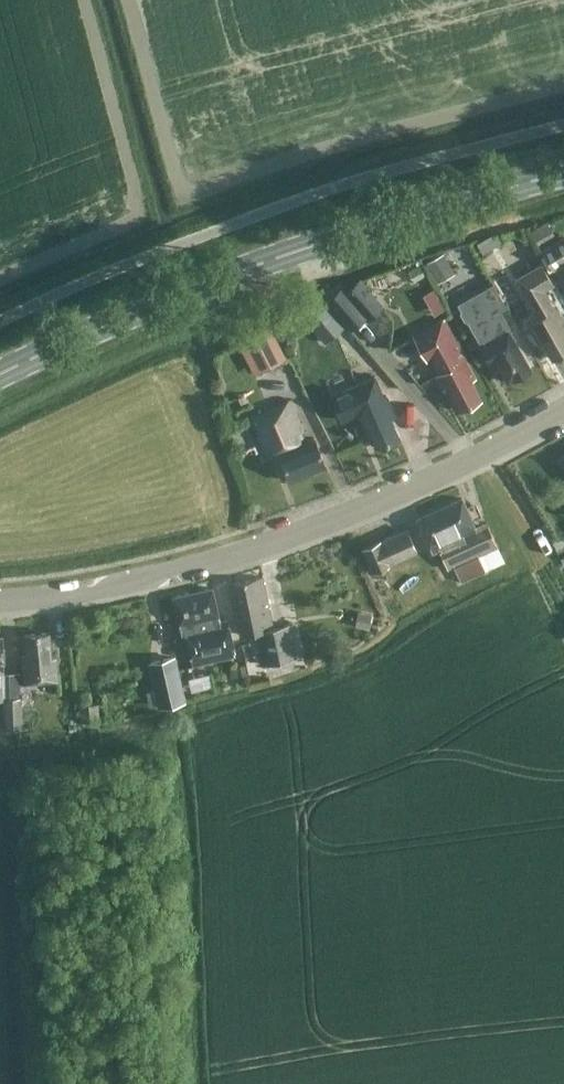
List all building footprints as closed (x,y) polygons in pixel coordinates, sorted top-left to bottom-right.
[(529,230),(537,243),(554,234),(546,221),(529,230)] [(476,243),(481,252),(504,240),(499,230),(476,243)] [(563,236),(541,249),(552,269),(563,263),(563,236)] [(443,252),(425,262),(437,282),(454,272),(443,252)] [(543,289),(553,283),(541,262),(516,277),(535,311),(538,310),(541,315),(527,323),(535,337),(539,335),(552,358),(563,351),(563,329),(563,327),(563,319),(556,306),(551,309),(548,304),(550,302),(543,289)] [(322,295),(350,327),(365,313),(369,317),(382,306),(359,279),(345,291),(340,285),(322,295)] [(491,280),(481,286),(456,299),(479,340),(482,338),(485,342),(480,344),(490,362),(495,359),(507,381),(530,368),(508,329),(509,328),(498,308),(505,305),(491,280)] [(433,289),(421,295),(424,301),(436,294),(433,289)] [(298,312),(324,342),(344,325),(318,296),(298,312)] [(413,334),(427,359),(434,355),(442,370),(435,374),(442,388),(446,387),(458,409),(480,397),(471,379),(475,377),(443,318),(413,334)] [(268,326),(239,341),(255,372),(284,357),(268,326)] [(383,396),(374,375),(330,394),(341,419),(357,412),(361,423),(365,422),(375,445),(398,435),(390,417),(395,415),(386,395),(383,396)] [(305,440),(288,400),(252,415),(268,456),(278,452),(289,479),(325,465),(313,436),(305,440)] [(474,526),(461,497),(416,517),(432,552),(438,549),(446,567),(447,568),(453,565),(478,555),(484,570),(504,561),(498,548),(497,546),(485,521),(480,523),(474,526)] [(416,550),(406,528),(362,548),(372,570),(416,550)] [(287,624),(273,627),(262,575),(232,582),(243,634),(257,631),(264,664),(294,658),(287,624)] [(219,621),(211,587),(172,596),(182,637),(185,637),(192,664),(234,654),(226,619),(219,621)] [(357,608),(354,621),(369,624),(371,610),(357,608)] [(51,656),(49,631),(23,634),(25,653),(21,653),(24,683),(58,680),(55,656),(51,656)] [(147,661),(157,707),(185,700),(174,654),(147,661)] [(247,674),(245,664),(235,666),(238,676),(247,674)] [(21,726),(20,704),(20,693),(4,693),(4,700),(2,700),(3,717),(3,727),(21,726)] [(81,705),(81,721),(98,720),(97,704),(81,705)]
